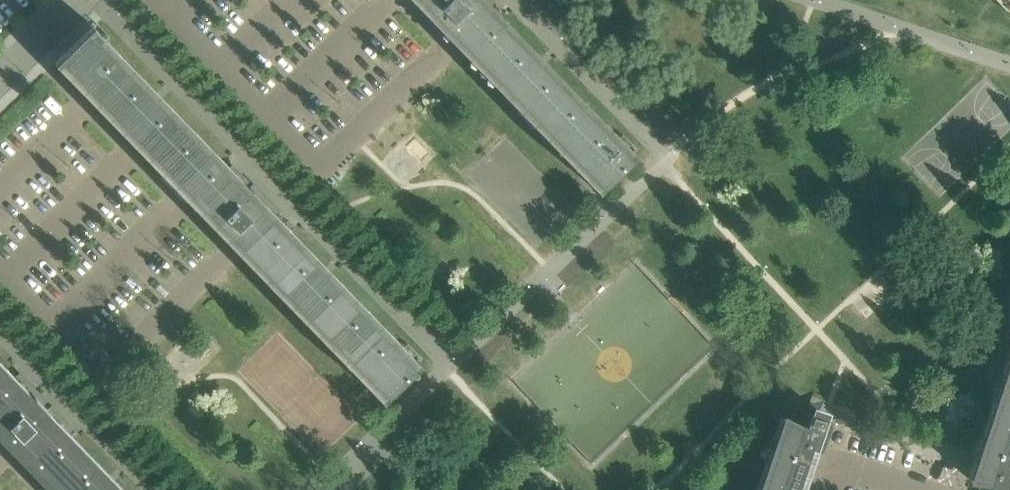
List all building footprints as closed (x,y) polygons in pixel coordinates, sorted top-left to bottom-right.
[(598,188),(633,154),(484,0),(415,0),(598,188)] [(1009,6),(1009,0),(995,0),(1006,11),(1009,6)] [(270,217),(258,205),(261,202),(92,27),(57,61),(226,236),(229,233),(241,245),(238,248),(382,396),(417,363),(273,214),(270,217)] [(1009,478),(1009,351),(968,477),(982,482),(979,489),(1006,489),(1009,478)] [(14,378),(0,364),(0,434),(54,489),(123,489),(14,378)] [(823,418),(815,415),(814,404),(800,407),(795,422),(781,418),(757,489),(798,489),(823,418)]
